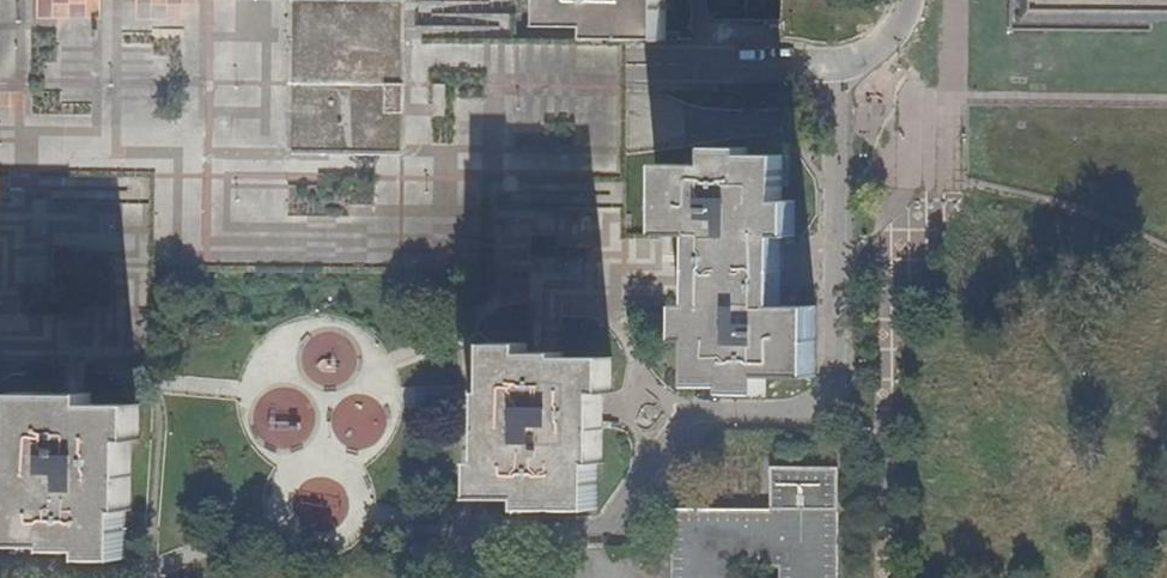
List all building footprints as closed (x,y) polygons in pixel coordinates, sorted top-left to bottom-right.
[(26,178),(157,179),(158,270),(492,272),(493,185),(628,185),(629,156),(629,129),(629,65),(629,40),(593,41),(413,39),(407,39),(408,63),(409,153),(293,153),(293,62),(293,0),(0,0),(0,178),(26,178)] [(407,0),(293,0),(293,62),(293,153),(409,153),(408,63),(407,39),(407,0)] [(593,41),(629,40),(664,40),(665,0),(548,0),(548,27),(593,28),(593,41)] [(1032,7),(1166,9),(1166,0),(1032,0),(1032,7)] [(712,147),(712,164),(662,165),(663,235),(697,235),(698,254),(698,269),(786,270),(786,257),(786,238),(798,238),(798,199),(786,199),(786,153),(777,153),(749,153),(749,147),(712,147)] [(786,270),(698,269),(698,282),(698,307),(685,307),(686,341),(697,342),(698,385),(718,386),(730,386),(730,395),(765,396),(766,379),(816,377),(818,307),(786,306),(786,284),(786,270)] [(531,354),(531,347),(529,347),(494,347),(495,389),(488,389),(488,460),(480,459),(480,498),(528,500),(528,510),(597,511),(597,463),(604,463),(605,422),(605,398),(611,398),(610,361),(566,362),(565,354),(542,354),(531,354)] [(93,402),(92,391),(70,391),(22,391),(22,437),(15,438),(15,469),(15,510),(10,510),(9,544),(55,545),(56,551),(92,550),(92,559),(95,559),(128,559),(128,509),(135,510),(135,437),(143,437),(142,401),(93,402)] [(840,468),(774,468),(774,512),(679,512),(679,577),(741,577),(741,568),(783,568),(783,577),(839,577),(840,468)]
